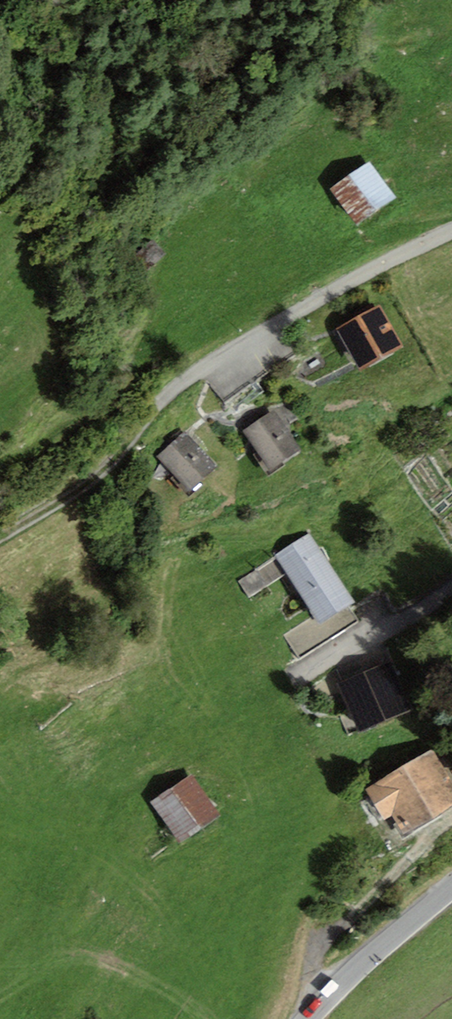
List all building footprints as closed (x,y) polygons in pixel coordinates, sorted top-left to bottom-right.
[(357,225),(396,198),(370,160),(331,188),(357,225)] [(404,347),(380,305),(336,329),(360,372),(404,347)] [(285,465),(283,463),(302,449),(274,410),(243,432),(258,452),(253,456),(268,477),(285,465)] [(217,467),(184,431),(157,456),(189,492),(217,467)] [(356,602),(310,534),(275,557),(321,625),(356,602)] [(290,634),(301,657),(313,651),(301,628),(290,634)] [(360,733),(411,710),(388,660),(338,683),(360,733)] [(366,789),(384,820),(391,816),(404,839),(451,811),(451,780),(433,749),(366,789)] [(192,775),(149,802),(177,844),(219,817),(192,775)]
